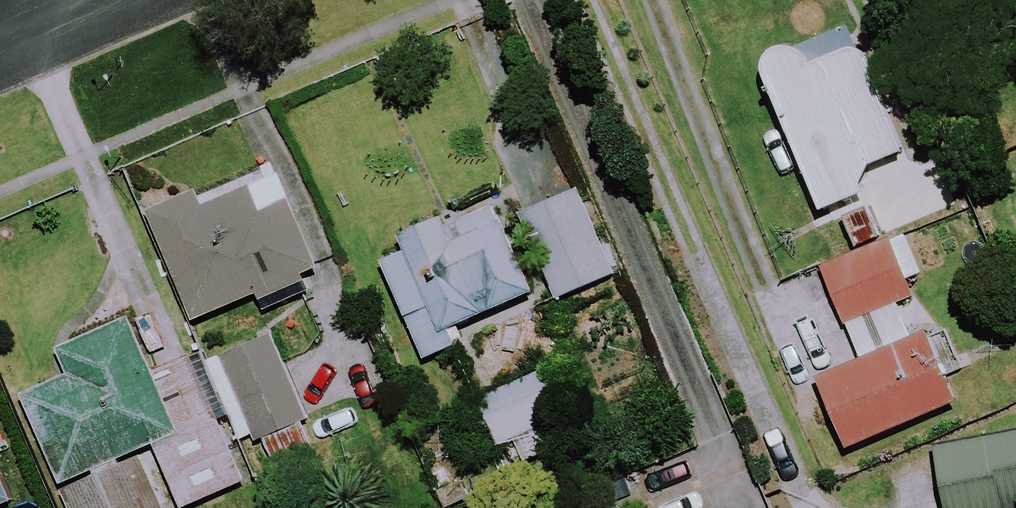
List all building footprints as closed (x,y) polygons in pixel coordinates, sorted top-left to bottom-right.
[(754,55),(816,210),(868,190),(860,171),(911,151),(866,37),(809,60),(800,37),(754,55)] [(276,180),(248,191),(191,214),(186,199),(145,215),(187,322),(257,295),(264,311),(307,294),(301,281),(314,276),(276,180)] [(610,278),(579,193),(528,211),(558,297),(610,278)] [(532,292),(492,202),(377,254),(424,360),(467,341),(459,324),(532,292)] [(908,298),(885,243),(818,271),(841,326),(908,298)] [(80,507),(191,507),(248,482),(195,364),(152,384),(125,325),(65,352),(76,376),(30,397),(80,507)] [(314,445),(272,335),(207,359),(237,440),(264,430),(275,459),(314,445)] [(950,405),(921,335),(813,381),(842,450),(950,405)] [(561,412),(542,373),(479,404),(512,472),(575,441),(561,412)] [(922,460),(936,507),(1015,507),(1015,432),(922,460)] [(0,474),(0,507),(12,501),(0,474)]
